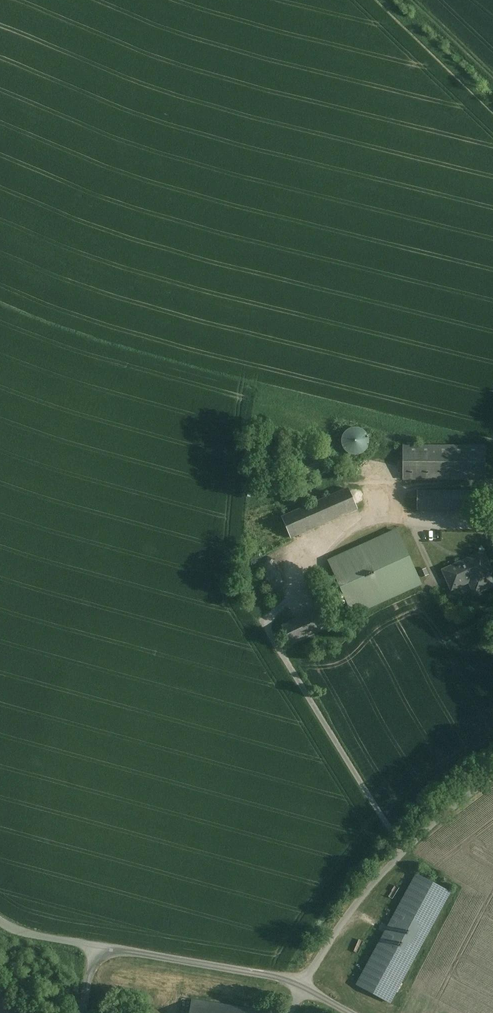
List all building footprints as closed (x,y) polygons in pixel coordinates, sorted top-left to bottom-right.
[(349,430),(349,442),(351,441),(352,453),(366,452),(364,429),(349,430)] [(485,446),(403,446),(403,479),(485,479),(485,446)] [(348,489),(282,518),(290,538),(357,509),(348,489)] [(473,491),(417,492),(417,509),(474,509),(473,491)] [(396,531),(329,561),(353,614),(420,584),(396,531)] [(444,571),(452,588),(469,580),(475,593),(492,585),(488,573),(491,572),(482,553),(444,571)] [(418,572),(421,578),(430,574),(427,567),(418,572)] [(324,607),(282,627),(290,645),(333,625),(324,607)] [(417,875),(357,985),(390,1003),(449,892),(417,875)] [(192,1000),(182,998),(179,1012),(190,1012),(192,1000)] [(192,1000),(190,1012),(274,1012),(192,1000)]
